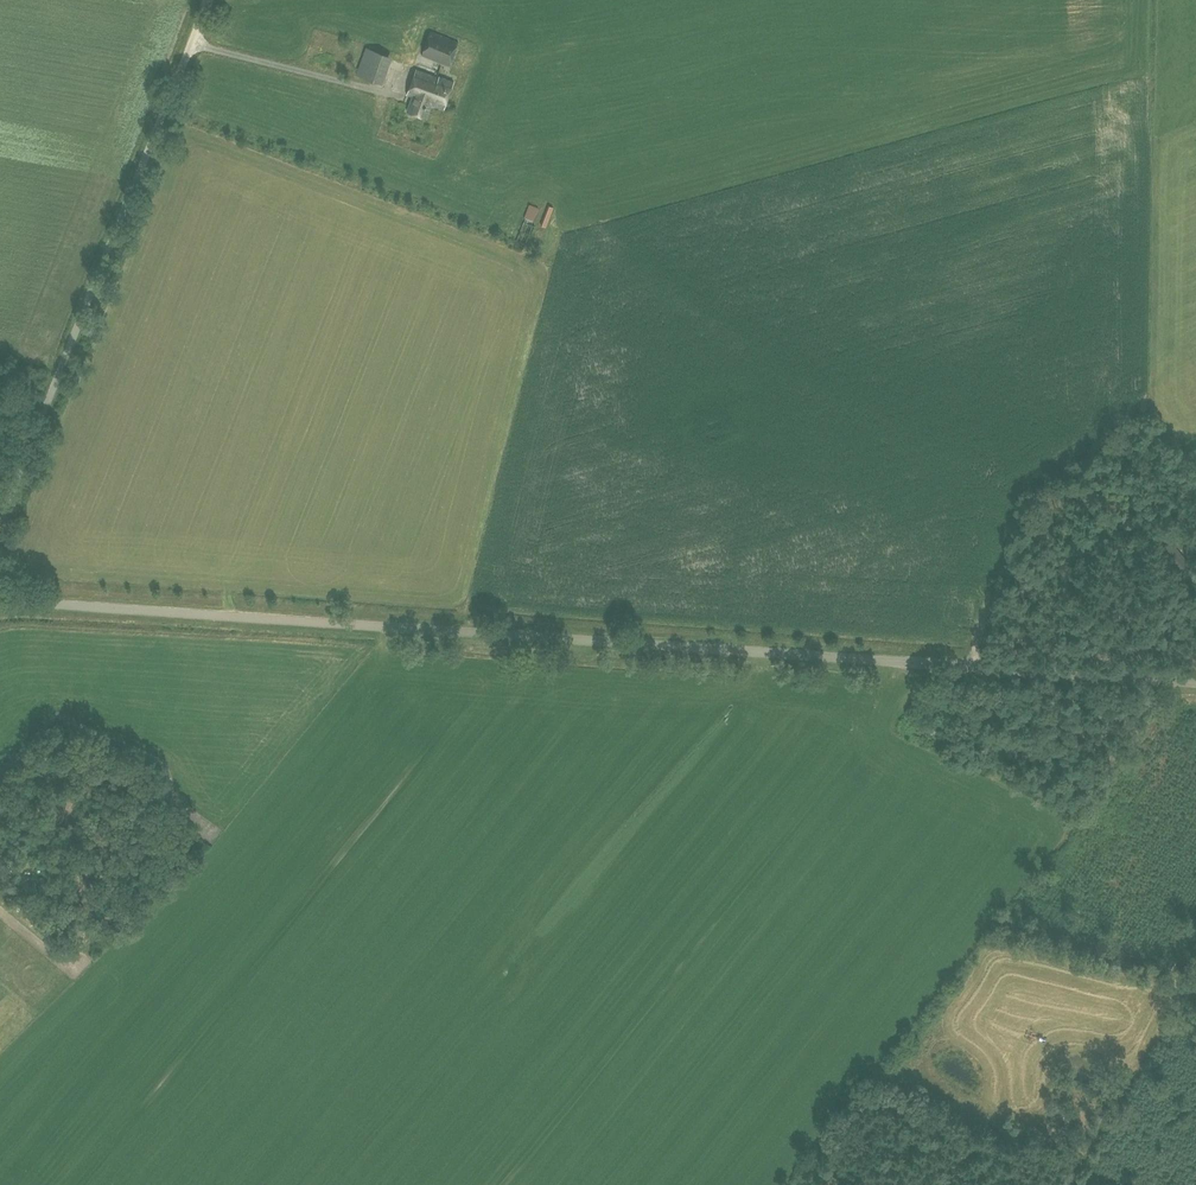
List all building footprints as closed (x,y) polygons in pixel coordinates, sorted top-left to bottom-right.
[(431,30),(422,54),(449,65),(459,41),(431,30)] [(368,47),(358,74),(381,82),(390,55),(368,47)] [(407,93),(413,95),(407,111),(426,117),(431,104),(444,108),(454,82),(417,68),(407,93)] [(548,205),(540,224),(546,227),(554,207),(548,205)] [(1187,539),(1195,549),(1195,531),(1187,539)]
